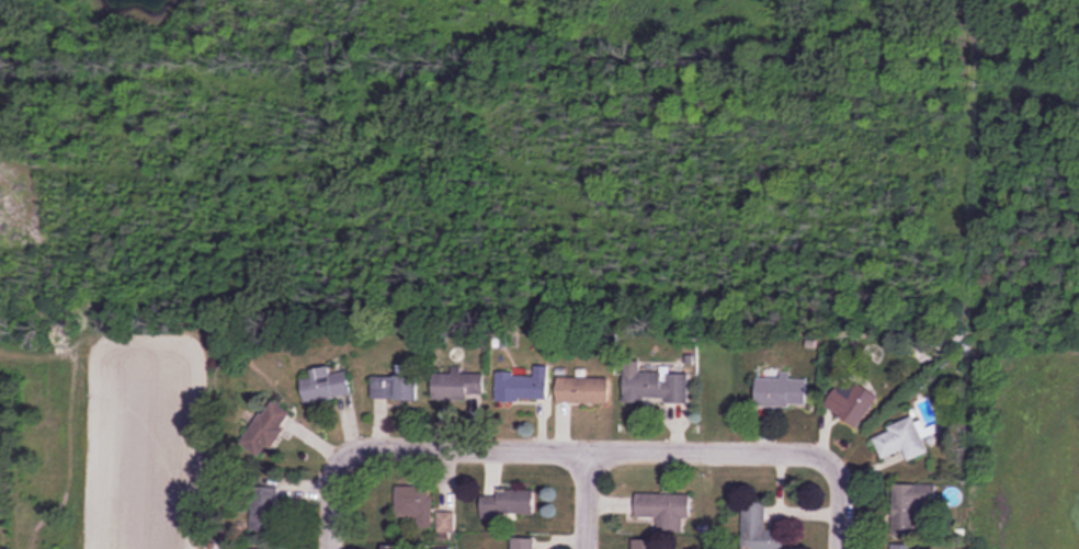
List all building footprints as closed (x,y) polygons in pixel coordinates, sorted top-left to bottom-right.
[(624,362),(624,403),(687,403),(688,373),(640,372),(640,362),(624,362)] [(305,403),(350,396),(347,372),(331,374),(330,367),(310,370),(312,378),(301,380),(305,403)] [(371,401),(419,401),(419,371),(397,371),(397,377),(371,377),(371,401)] [(433,399),(484,399),(484,374),(433,374),(433,399)] [(546,402),(547,374),(496,374),(496,401),(546,402)] [(856,429),(878,397),(846,374),(824,406),(856,429)] [(557,404),(610,404),(610,378),(557,378),(557,404)] [(808,378),(755,378),(755,407),(808,407),(808,378)] [(239,442),(260,458),(291,416),(270,401),(239,442)] [(872,434),(881,459),(904,450),(908,460),(928,453),(915,419),(872,434)] [(936,485),(892,485),(892,535),(919,535),(919,510),(936,510),(936,485)] [(280,487),(252,487),(252,530),(280,530),(280,487)] [(417,528),(432,528),(432,489),(395,489),(395,518),(417,518),(417,528)] [(535,490),(498,489),(498,497),(482,496),(481,517),(534,519),(535,490)] [(690,519),(691,495),(636,495),(636,518),(658,518),(658,534),(683,534),(683,519),(690,519)] [(786,531),(765,531),(765,503),(742,503),(742,548),(786,548),(786,531)] [(453,531),(453,513),(438,513),(438,531),(453,531)] [(510,537),(510,548),(535,548),(535,537),(510,537)] [(668,541),(632,540),(632,548),(668,548),(668,541)]
